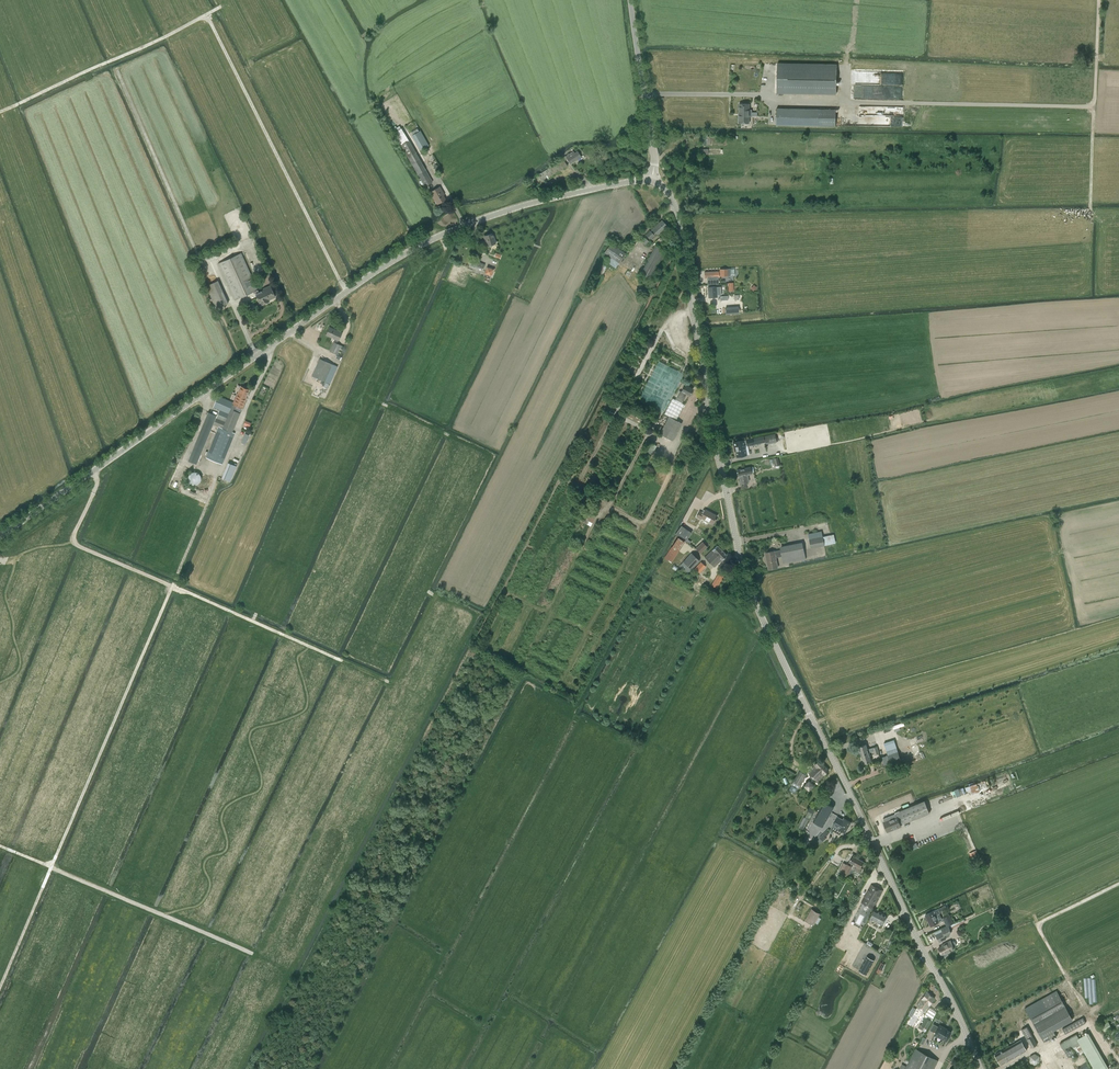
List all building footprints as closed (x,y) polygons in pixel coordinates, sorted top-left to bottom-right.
[(837,65),(777,63),(777,93),(836,94),(837,65)] [(866,96),(867,65),(854,64),(853,96),(866,96)] [(739,113),(752,114),(752,110),(749,110),(749,104),(739,104),(739,113)] [(863,115),(891,116),(891,107),(862,107),(862,113),(863,113),(863,115)] [(776,125),(836,126),(836,110),(776,108),(776,125)] [(752,117),(752,114),(739,113),(739,123),(749,123),(749,117),(752,117)] [(432,182),(409,141),(401,145),(421,180),(423,184),(425,186),(432,182)] [(570,164),(581,157),(577,151),(574,153),(573,151),(565,156),(570,164)] [(567,165),(563,159),(537,175),(542,182),(553,175),(553,174),(567,165)] [(437,204),(445,200),(441,192),(442,192),(439,187),(430,192),(437,204)] [(652,229),(653,230),(651,232),(650,231),(646,235),(649,239),(654,235),(653,234),(655,232),(657,235),(667,226),(662,220),(652,229)] [(487,246),(496,243),(493,233),(484,236),(487,246)] [(626,253),(621,251),(610,243),(604,252),(619,263),(626,253)] [(650,278),(656,266),(664,250),(655,246),(641,273),(650,278)] [(267,300),(275,297),(270,286),(263,289),(264,290),(259,292),(241,253),(218,263),(235,300),(254,291),(261,305),(268,302),(267,300)] [(482,271),(484,265),(471,260),(470,264),(473,265),(472,267),(482,271)] [(492,275),(494,268),(491,267),(491,268),(487,267),(485,273),(492,275)] [(730,269),(727,269),(720,269),(720,272),(718,272),(718,271),(704,272),(705,278),(719,277),(719,274),(720,274),(720,276),(730,275),(730,269)] [(716,287),(708,287),(709,297),(717,297),(716,294),(720,294),(719,291),(716,291),(716,287)] [(228,303),(226,298),(214,304),(216,308),(228,303)] [(344,347),(341,345),(336,343),(338,340),(339,341),(342,333),(330,327),(326,335),(336,339),(334,342),(330,351),(340,356),(344,347)] [(337,367),(332,364),(319,359),(312,376),(329,384),(337,367)] [(684,396),(685,394),(689,396),(693,389),(685,385),(681,391),(681,392),(680,394),(678,393),(675,400),(682,403),(685,397),(684,396)] [(246,398),(249,390),(241,386),(237,394),(237,395),(246,398)] [(240,414),(242,409),(247,398),(246,398),(237,395),(237,394),(233,403),(232,405),(230,410),(240,414)] [(233,403),(218,396),(213,407),(220,410),(217,416),(208,412),(188,461),(196,464),(213,424),(219,427),(206,458),(222,464),(235,434),(232,433),(240,414),(230,410),(232,405),(233,403)] [(682,423),(676,420),(684,404),(682,403),(675,400),(672,398),(664,414),(669,416),(660,434),(672,441),(682,423)] [(776,441),(775,434),(765,436),(766,443),(776,441)] [(743,440),(733,442),(734,448),(735,448),(737,456),(737,457),(737,456),(745,454),(746,455),(744,445),(747,444),(747,446),(753,445),(764,442),(763,436),(752,438),(746,439),(746,440),(743,440)] [(651,443),(647,452),(652,454),(656,445),(651,443)] [(228,462),(222,477),(231,481),(237,465),(228,462)] [(750,467),(737,470),(739,476),(740,484),(748,483),(747,482),(748,482),(749,481),(748,474),(751,474),(751,473),(750,468),(750,467)] [(191,472),(190,473),(189,474),(188,475),(188,476),(188,478),(187,479),(188,480),(188,482),(189,482),(190,483),(191,484),(192,484),(193,485),(194,485),(195,485),(197,484),(198,483),(199,482),(200,482),(200,481),(201,480),(201,479),(201,478),(201,477),(201,476),(200,475),(200,474),(199,473),(198,472),(197,472),(196,472),(194,471),(193,471),(192,472),(191,472)] [(588,507),(581,521),(591,526),(598,512),(588,507)] [(715,519),(717,516),(705,510),(703,513),(699,511),(696,517),(700,519),(701,518),(712,524),(715,519),(715,520),(716,519),(715,519)] [(691,534),(680,526),(675,534),(686,541),(687,539),(691,534)] [(819,532),(809,534),(810,539),(811,548),(833,543),(832,535),(823,537),(822,531),(819,532)] [(671,562),(685,541),(678,536),(664,557),(671,562)] [(588,551),(593,541),(589,539),(584,549),(588,551)] [(701,553),(707,546),(702,542),(696,548),(701,553)] [(784,564),(806,559),(803,544),(781,548),(781,550),(775,551),(765,553),(768,567),(777,565),(776,557),(782,556),(784,564)] [(714,567),(727,555),(717,545),(705,557),(714,567)] [(700,560),(692,553),(680,565),(688,573),(700,560)] [(695,569),(700,573),(706,566),(701,562),(695,569)] [(717,588),(724,576),(718,573),(712,585),(717,588)] [(866,744),(859,746),(861,755),(869,752),(870,752),(869,749),(867,749),(866,744)] [(869,752),(861,755),(864,763),(871,761),(870,756),(871,755),(870,752),(869,752)] [(900,760),(898,752),(881,757),(884,765),(890,763),(900,760)] [(825,774),(829,770),(819,760),(815,764),(815,765),(808,773),(817,781),(824,774),(825,774)] [(792,785),(789,790),(795,793),(798,788),(807,774),(800,770),(792,785)] [(804,786),(810,790),(815,785),(810,780),(804,786)] [(979,793),(976,784),(969,786),(972,795),(979,793)] [(940,801),(940,803),(939,803),(940,807),(948,806),(947,799),(940,801)] [(904,824),(929,814),(924,801),(895,813),(896,817),(886,821),(885,819),(883,820),(884,823),(883,823),(887,832),(900,827),(897,819),(901,818),(904,824)] [(834,807),(824,802),(813,821),(823,826),(834,807)] [(811,806),(808,811),(813,814),(816,808),(811,806)] [(803,830),(809,819),(805,817),(804,816),(799,827),(803,830)] [(838,818),(838,817),(833,825),(845,832),(851,822),(844,818),(842,821),(838,818)] [(847,863),(847,864),(843,862),(839,870),(848,874),(851,869),(859,873),(862,868),(861,867),(864,861),(856,857),(851,866),(847,863)] [(873,909),(882,891),(871,885),(862,903),(873,909)] [(945,905),(925,915),(931,926),(939,922),(935,915),(940,913),(940,912),(946,908),(945,905)] [(814,925),(820,913),(811,909),(805,920),(814,925)] [(883,925),(888,916),(874,909),(870,918),(883,925)] [(950,915),(943,918),(947,926),(954,923),(950,915)] [(964,919),(948,926),(949,929),(965,921),(964,919)] [(941,929),(935,932),(936,935),(939,942),(946,939),(945,936),(951,933),(949,929),(948,926),(941,929)] [(951,942),(951,941),(947,944),(947,945),(939,949),(942,955),(943,957),(944,957),(947,956),(947,955),(946,953),(955,949),(954,947),(956,946),(956,944),(955,942),(953,941),(951,942)] [(867,956),(859,971),(866,975),(874,960),(867,956)] [(1073,1019),(1065,1005),(1056,990),(1024,1008),(1044,1042),(1056,1035),(1053,1030),(1073,1019)] [(925,1012),(934,998),(927,991),(922,998),(917,1006),(925,1012)] [(915,1027),(921,1016),(914,1013),(909,1024),(915,1027)] [(932,1021),(926,1017),(922,1025),(923,1026),(927,1028),(928,1029),(932,1021)] [(1083,1018),(1062,1029),(1065,1034),(1085,1023),(1083,1018)] [(1104,1031),(1112,1027),(1109,1021),(1102,1025),(1104,1031)] [(934,1035),(942,1039),(946,1041),(951,1033),(944,1029),(945,1028),(940,1025),(939,1027),(933,1024),(930,1030),(935,1033),(934,1035)] [(1037,1045),(1031,1034),(1027,1026),(1021,1029),(1032,1048),(1037,1045)] [(1077,1039),(1094,1068),(1106,1068),(1108,1068),(1088,1033),(1084,1036),(1082,1032),(1076,1035),(1078,1039),(1077,1039)] [(1001,1065),(1027,1051),(1021,1040),(995,1055),(1001,1065)] [(938,1061),(916,1049),(905,1068),(933,1068),(938,1061)] [(1030,1056),(1030,1062),(1034,1065),(1039,1062),(1039,1057),(1035,1054),(1030,1056)]
